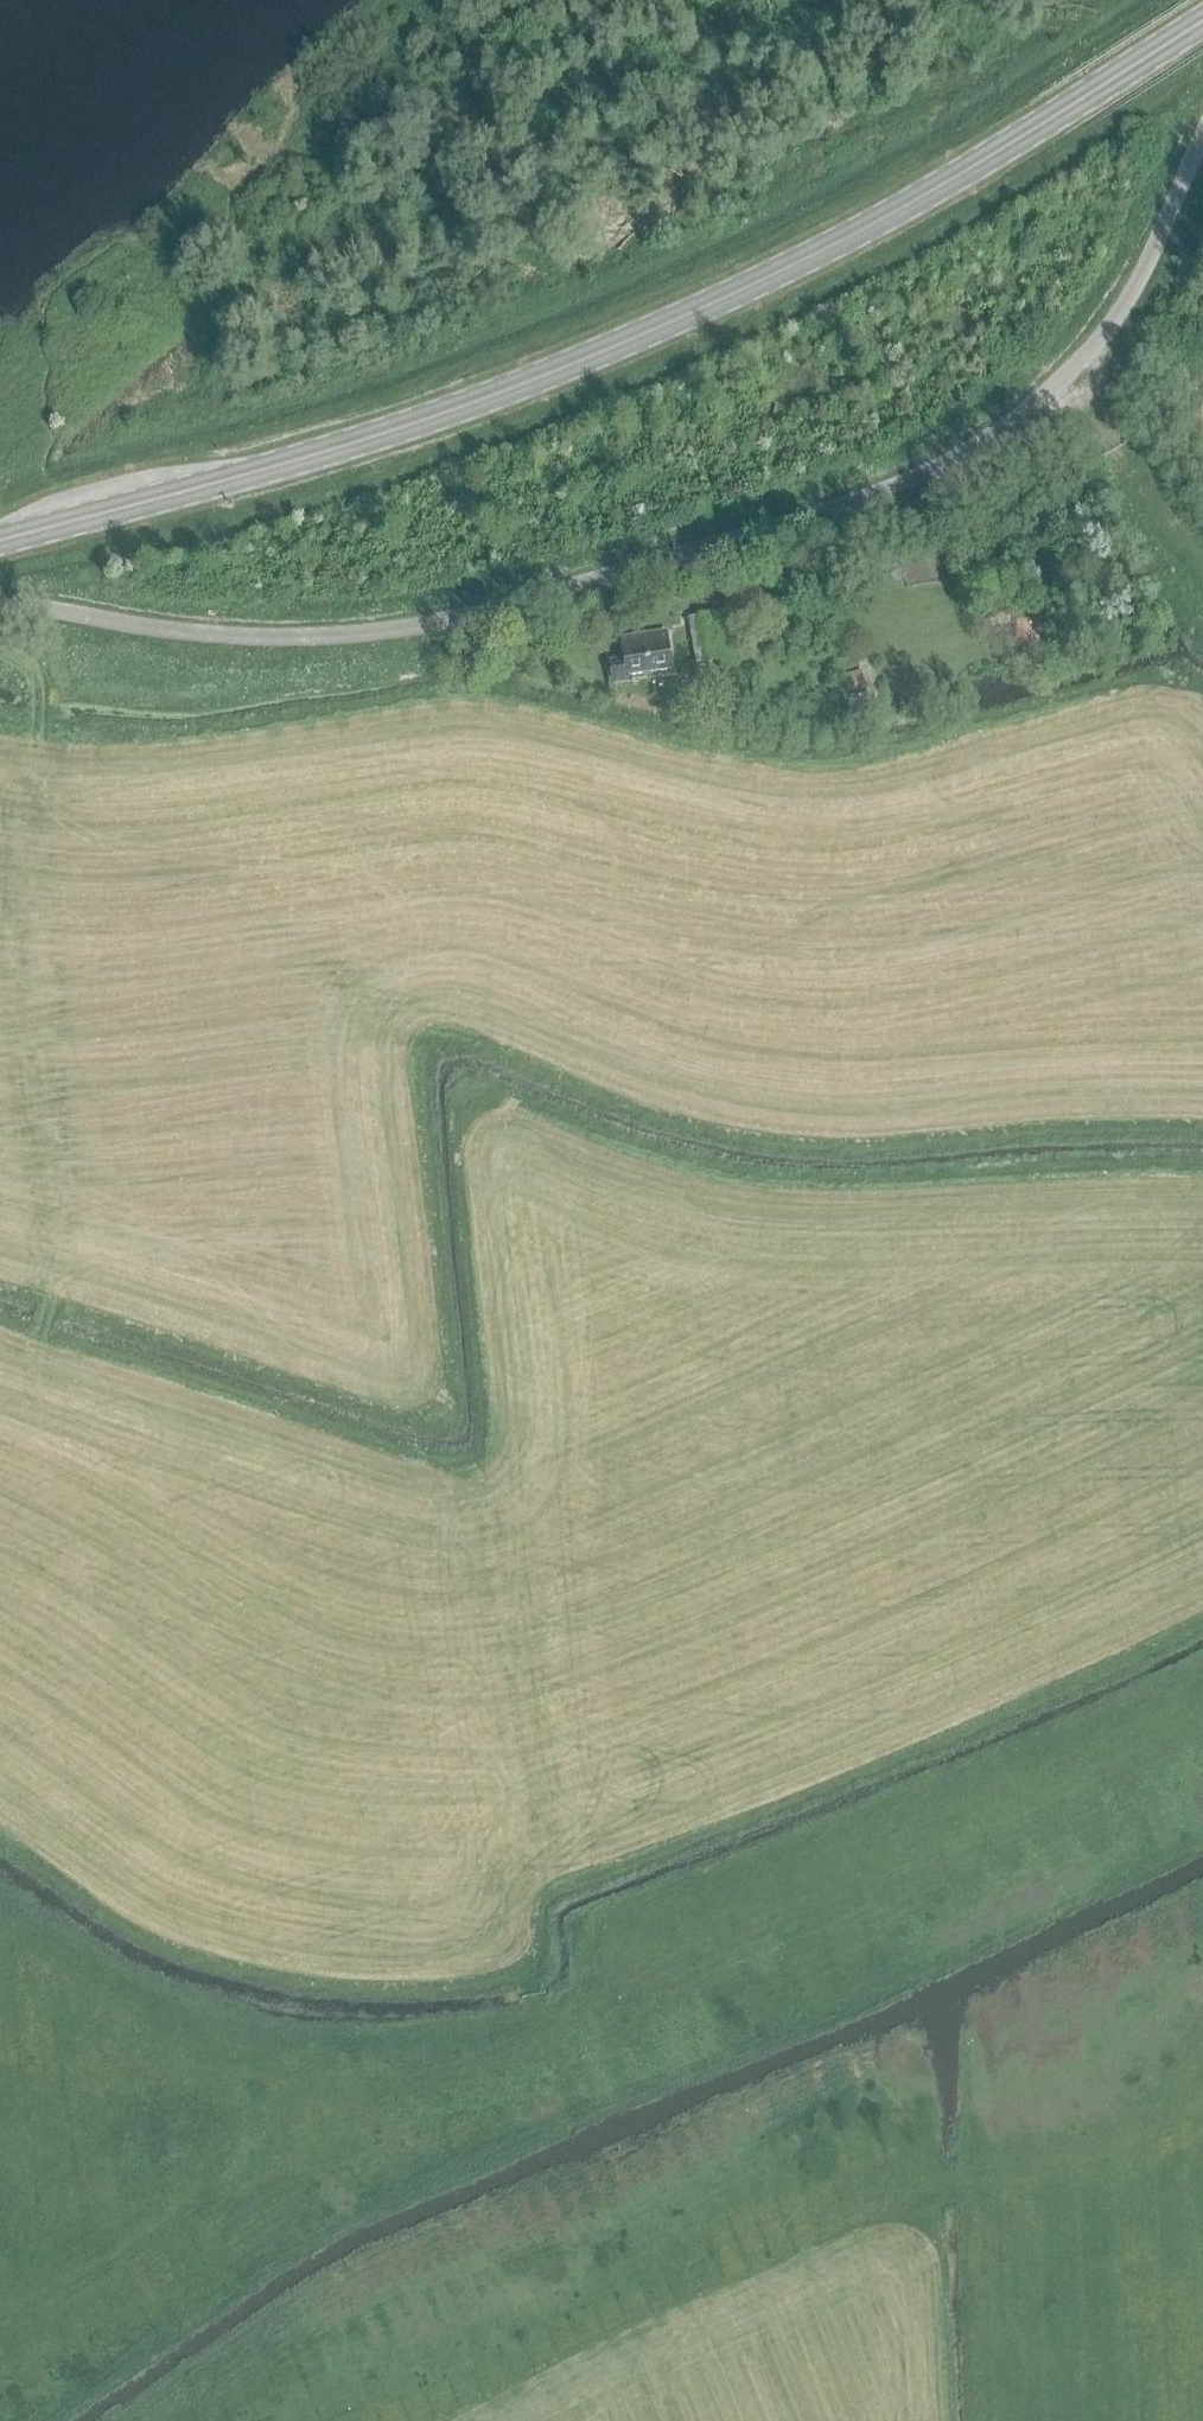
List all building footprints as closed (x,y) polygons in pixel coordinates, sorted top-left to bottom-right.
[(721,670),(736,667),(728,611),(688,617),(696,664),(719,661),(721,670)] [(1037,645),(1037,622),(1016,621),(1015,645),(1037,645)] [(620,638),(621,648),(623,661),(608,663),(612,685),(629,682),(628,676),(671,669),(666,641),(664,632),(620,638)] [(859,687),(864,685),(860,671),(844,675),(848,689),(850,688),(851,692),(860,689),(859,687)]
